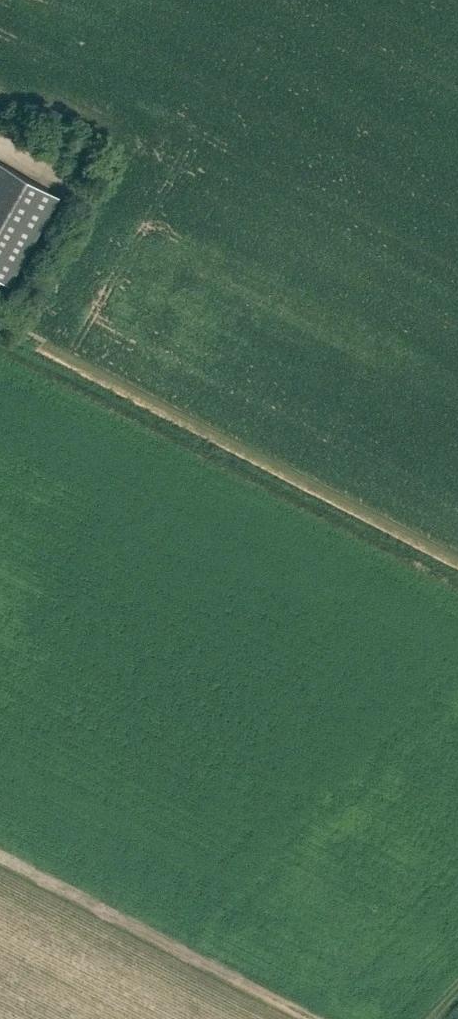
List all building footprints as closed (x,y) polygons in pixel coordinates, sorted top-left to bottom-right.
[(0,162),(0,278),(10,284),(60,196),(0,162)]
